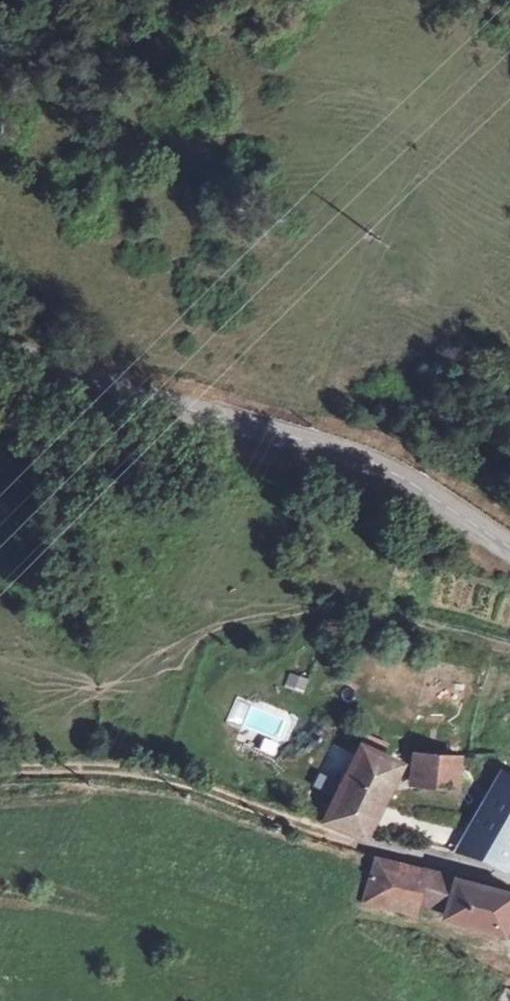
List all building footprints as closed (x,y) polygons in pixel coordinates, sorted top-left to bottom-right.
[(284,688),(304,692),(307,676),(287,672),(284,688)] [(395,759),(362,743),(322,818),(357,833),(395,759)] [(417,756),(415,768),(414,781),(440,784),(440,782),(442,757),(417,756)] [(454,756),(442,757),(440,782),(452,783),(454,756)] [(501,769),(472,827),(508,846),(503,857),(509,858),(509,774),(501,769)] [(508,846),(472,827),(460,849),(501,860),(503,857),(508,846)] [(427,871),(375,858),(366,904),(417,917),(419,908),(427,871)] [(453,878),(427,871),(419,908),(445,914),(453,878)] [(453,878),(445,914),(507,930),(509,917),(509,893),(453,878)]
